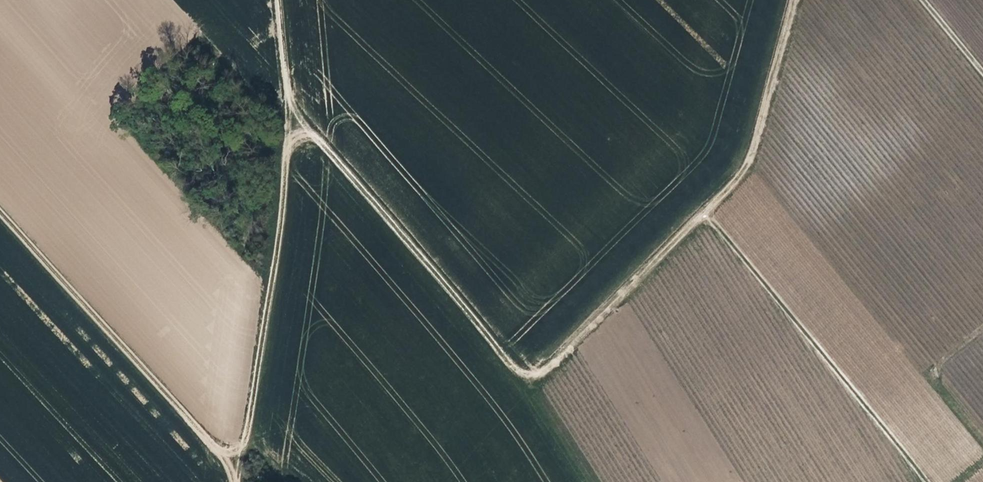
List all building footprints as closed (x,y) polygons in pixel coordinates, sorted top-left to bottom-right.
[(972,95),(982,106),(982,88),(981,87),(972,95)]
